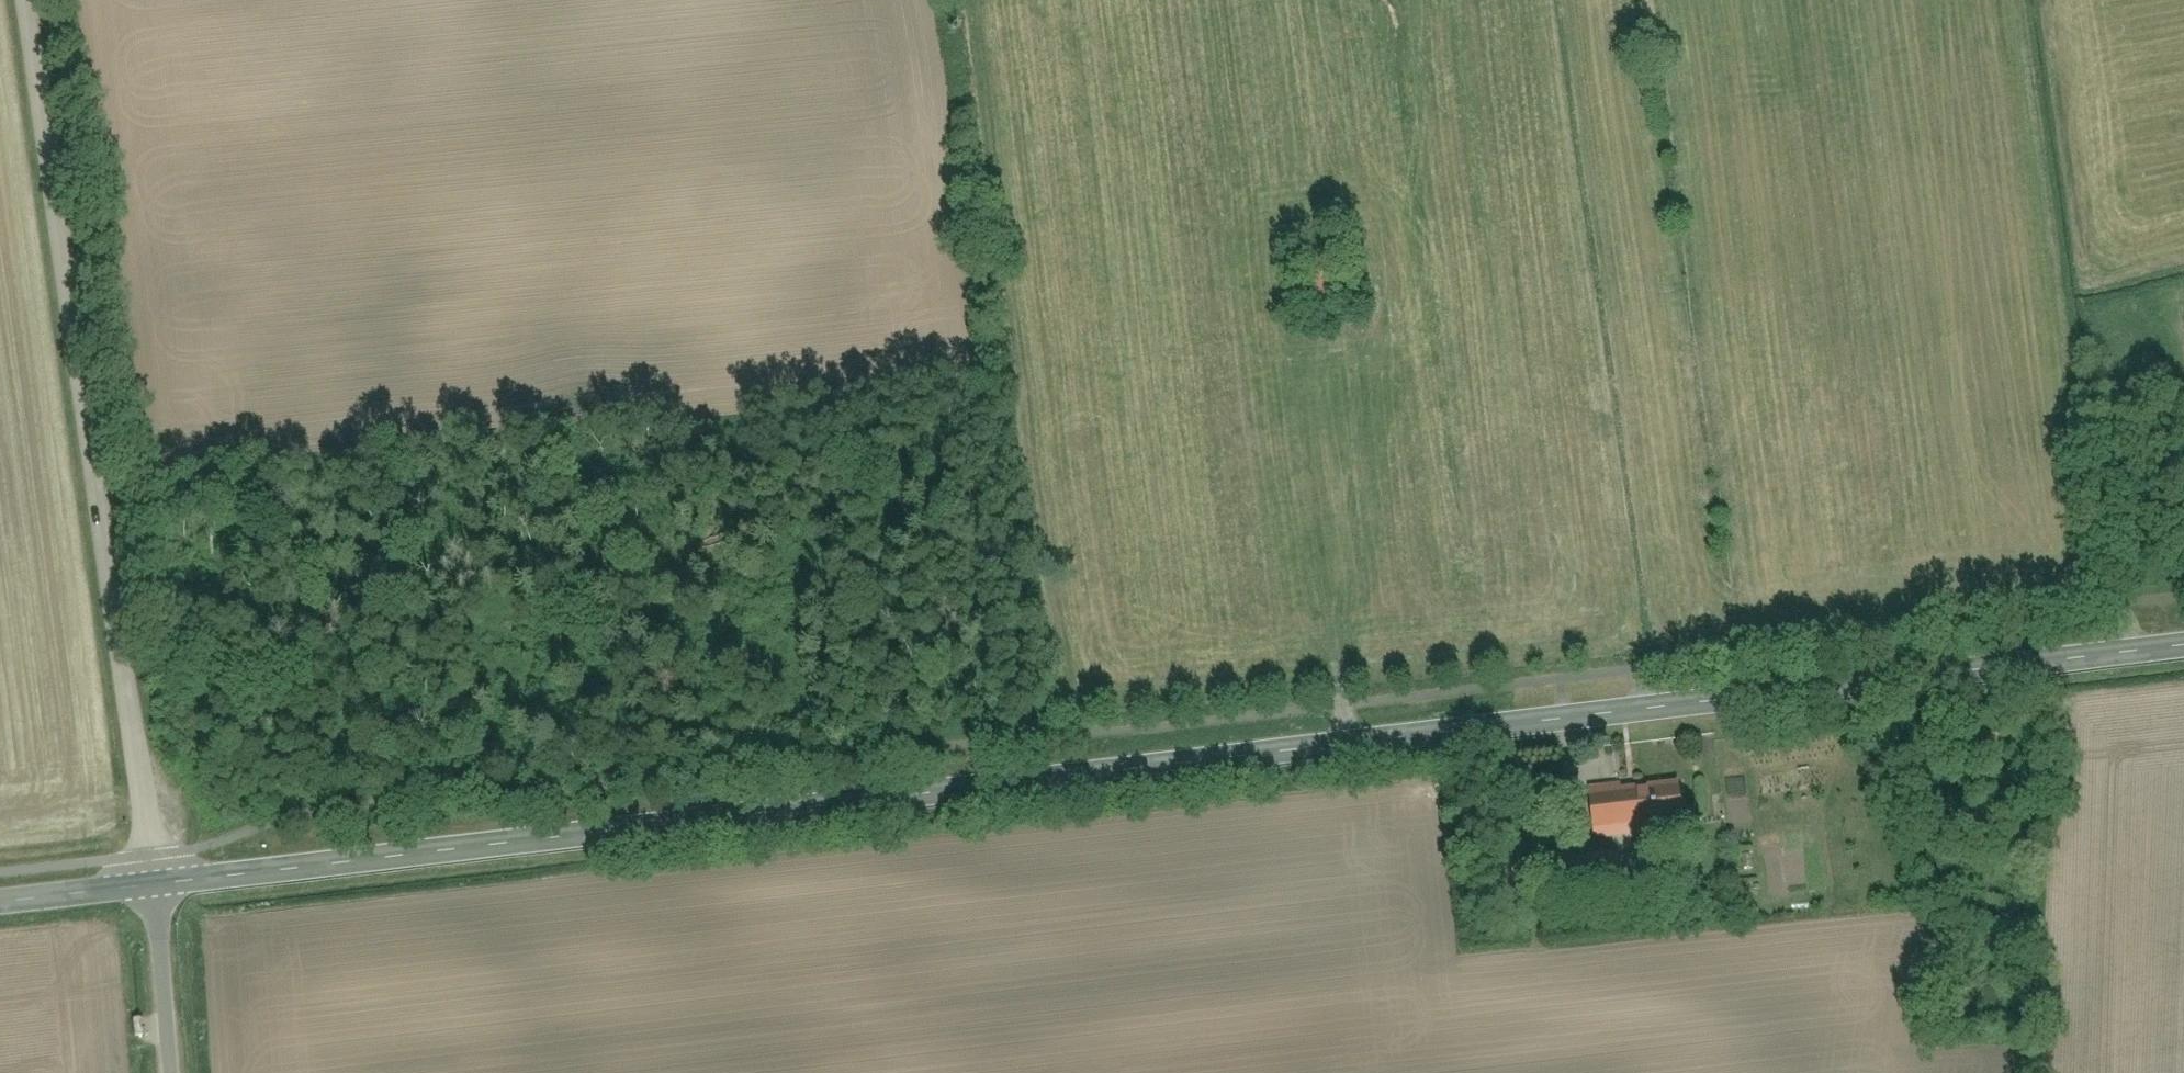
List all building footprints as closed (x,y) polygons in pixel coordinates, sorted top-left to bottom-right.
[(1596,789),(1603,836),(1689,824),(1682,777),(1596,789)] [(147,1022),(137,1023),(138,1042),(148,1042),(147,1022)]
